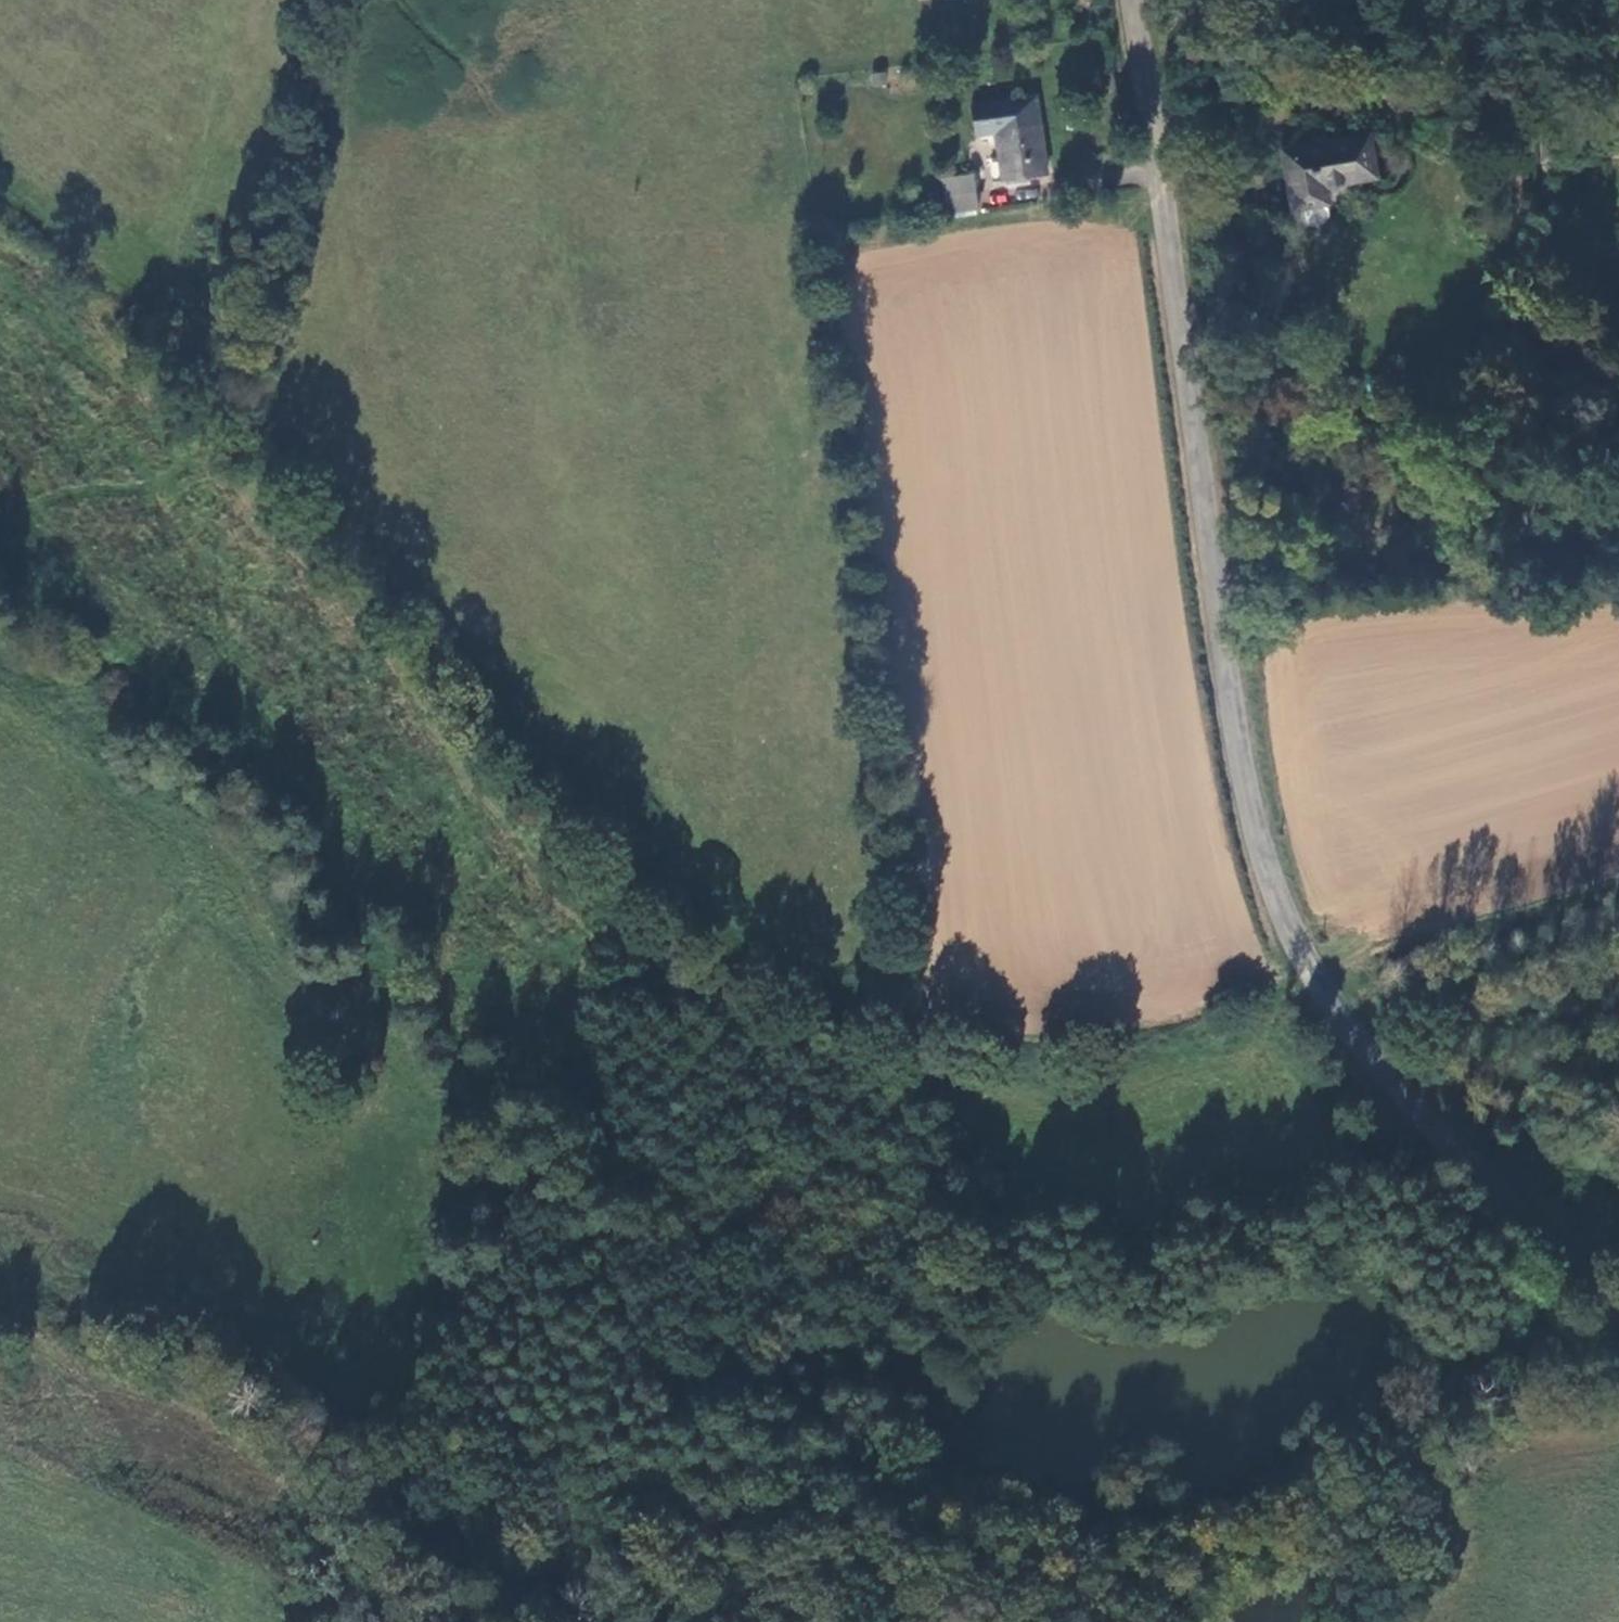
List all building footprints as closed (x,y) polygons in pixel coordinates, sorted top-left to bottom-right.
[(1041,159),(1031,91),(967,100),(971,129),(992,126),(999,175),(1023,171),(1022,162),(1041,159)] [(1287,150),(1297,211),(1330,205),(1332,205),(1330,189),(1381,182),(1374,135),(1287,150)] [(1557,179),(1576,180),(1577,168),(1556,167),(1557,179)] [(942,203),(964,200),(968,199),(968,181),(942,185),(942,203)] [(942,203),(944,215),(964,214),(964,200),(942,203)] [(1330,205),(1297,211),(1301,229),(1327,224),(1332,218),(1330,205)]
